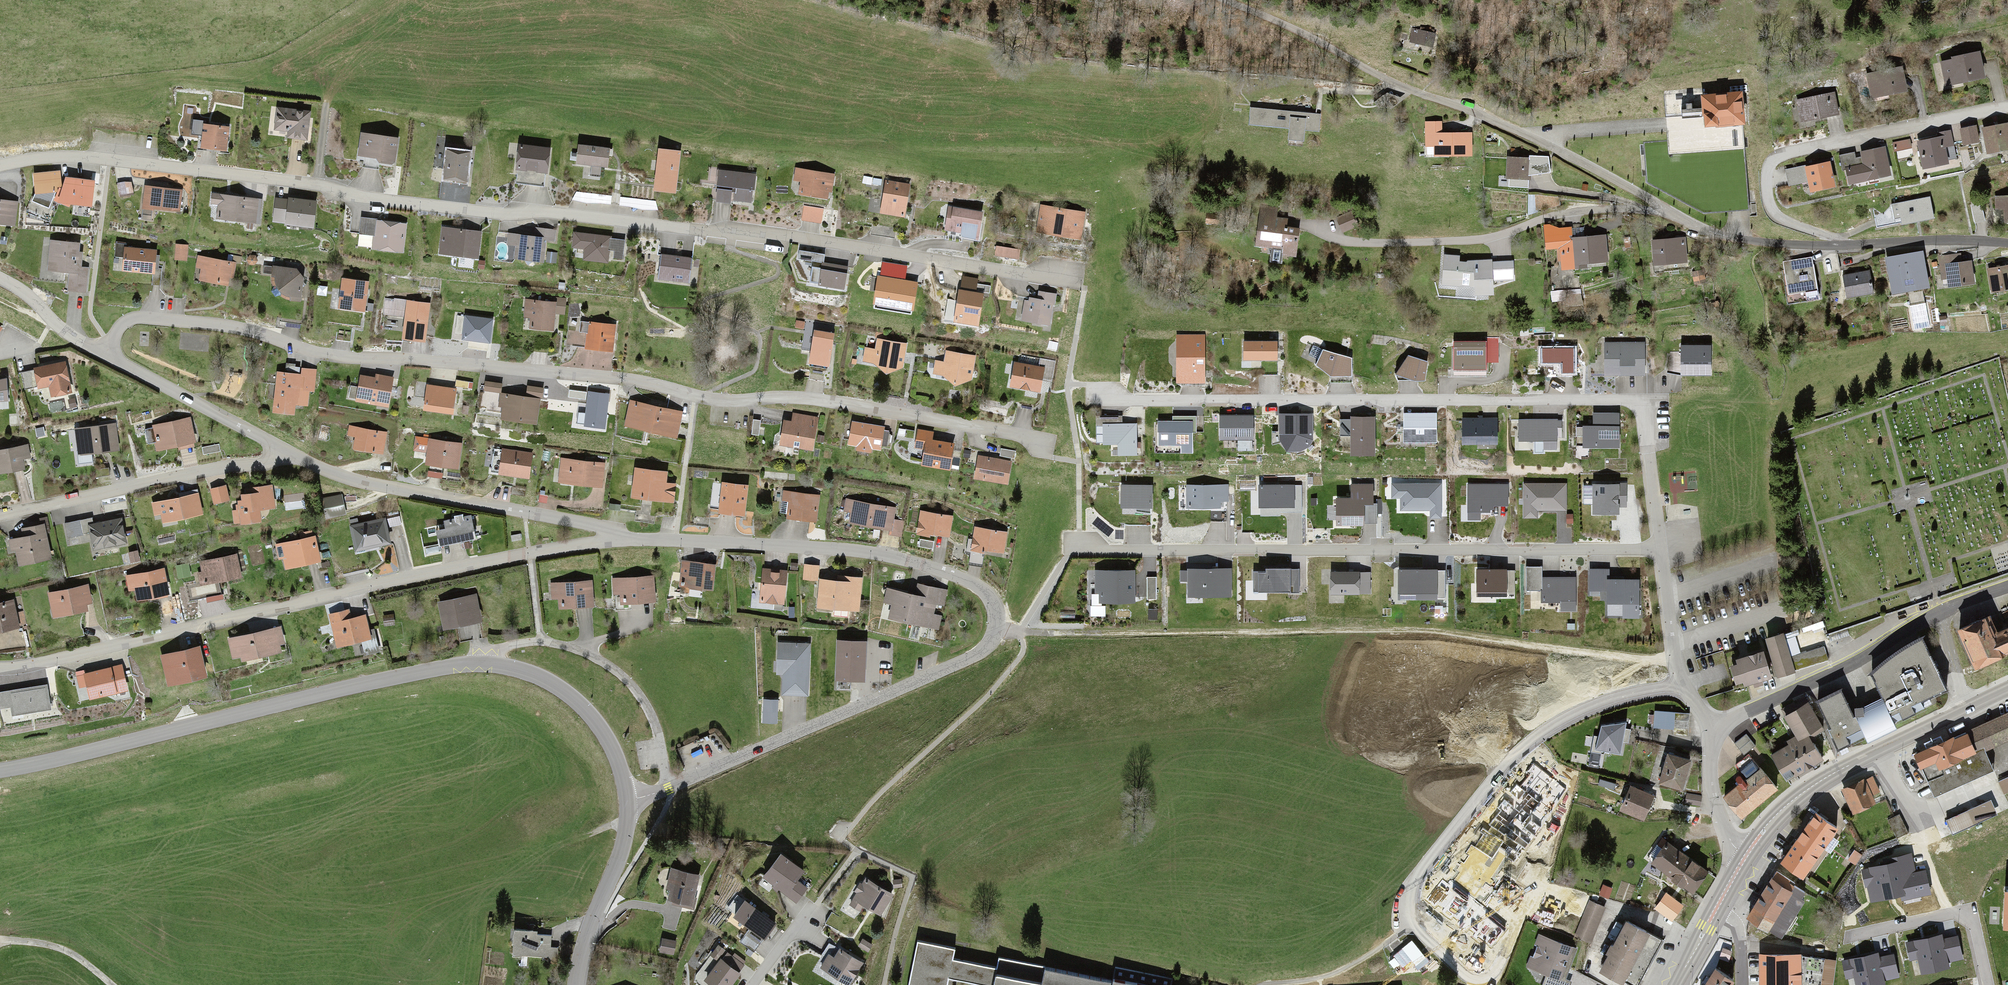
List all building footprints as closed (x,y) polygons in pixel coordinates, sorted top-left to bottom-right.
[(1413,31),(1412,42),(1426,43),(1427,33),(1413,31)] [(1976,56),(1939,64),(1943,86),(1981,78),(1976,56)] [(1902,68),(1866,75),(1870,98),(1906,92),(1902,68)] [(1744,95),(1704,97),(1706,127),(1746,124),(1744,95)] [(1833,95),(1797,100),(1801,123),(1836,117),(1833,95)] [(312,108),(279,105),(277,127),(288,128),(288,136),(310,138),(312,108)] [(1319,113),(1250,108),(1249,125),(1290,129),(1289,138),(1305,139),(1305,130),(1318,131),(1319,113)] [(230,149),(233,121),(195,118),(194,131),(203,132),(202,147),(230,149)] [(1981,129),(1986,153),(2007,149),(2007,136),(2006,124),(1981,129)] [(1429,125),(1429,154),(1473,154),(1473,136),(1442,136),(1442,125),(1429,125)] [(1974,127),(1960,130),(1963,143),(1977,140),(1974,127)] [(400,134),(361,128),(357,155),(397,161),(400,134)] [(1947,162),(1944,146),(1955,144),(1953,132),(1940,134),(1940,138),(1919,142),(1923,166),(1947,162)] [(614,145),(581,141),(579,161),(594,163),(593,172),(602,173),(603,165),(612,166),(614,145)] [(549,147),(519,144),(515,180),(545,183),(549,147)] [(474,148),(447,146),(445,177),(472,179),(474,148)] [(1851,169),(1853,183),(1896,176),(1892,149),(1865,153),(1867,167),(1851,169)] [(680,152),(659,150),(655,190),(675,192),(680,152)] [(1533,158),(1507,157),(1506,177),(1532,178),(1533,158)] [(1831,163),(1808,167),(1811,189),(1835,185),(1831,163)] [(837,171),(796,164),(794,178),(801,179),(800,192),(829,196),(830,187),(834,188),(837,171)] [(60,168),(33,171),(35,188),(62,185),(61,174),(60,168)] [(758,171),(720,168),(718,197),(756,199),(758,171)] [(61,174),(62,185),(54,199),(93,203),(95,178),(61,174)] [(131,177),(119,180),(121,192),(134,189),(131,177)] [(913,185),(888,181),(883,211),(908,215),(913,185)] [(184,185),(145,182),(143,205),(182,208),(184,185)] [(263,196),(213,189),(212,201),(219,202),(217,216),(259,222),(263,196)] [(319,198),(277,192),(274,219),(315,225),(319,198)] [(0,196),(0,222),(17,224),(20,198),(0,196)] [(1995,197),(1995,209),(2002,209),(2002,221),(2007,221),(2007,196),(1995,197)] [(1932,199),(1873,209),(1877,228),(1936,218),(1932,199)] [(1089,208),(1043,201),(1039,228),(1084,235),(1089,208)] [(824,205),(805,203),(803,217),(822,219),(824,205)] [(985,209),(950,203),(946,228),(981,233),(985,209)] [(410,221),(361,215),(359,230),(376,232),(374,246),(407,250),(410,221)] [(1264,215),(1259,247),(1297,253),(1300,231),(1286,229),(1287,219),(1264,215)] [(484,228),(443,222),(439,250),(480,256),(484,228)] [(536,235),(510,233),(509,240),(516,241),(515,256),(547,258),(548,241),(558,242),(560,225),(537,223),(536,235)] [(626,234),(576,230),(575,245),(584,245),(583,256),(609,258),(609,253),(625,254),(626,234)] [(1609,237),(1573,237),(1573,234),(1548,234),(1548,249),(1562,249),(1562,264),(1609,263),(1609,237)] [(81,265),(84,239),(51,235),(48,269),(70,272),(68,289),(88,292),(91,266),(81,265)] [(1684,240),(1655,241),(1656,264),(1685,263),(1684,240)] [(1021,246),(998,243),(997,252),(1020,256),(1021,246)] [(158,246),(124,244),(122,269),(156,271),(158,246)] [(827,252),(803,247),(801,259),(814,261),(811,278),(846,285),(850,264),(825,259),(827,252)] [(696,253),(663,249),(660,275),(693,279),(696,253)] [(1888,259),(1894,293),(1928,287),(1922,253),(1888,259)] [(1468,256),(1449,255),(1449,285),(1465,285),(1465,292),(1479,292),(1478,261),(1468,261),(1468,256)] [(1962,256),(1938,258),(1940,279),(1950,278),(1950,285),(1973,283),(1972,264),(1963,264),(1962,256)] [(200,270),(199,280),(231,284),(234,262),(197,257),(195,269),(200,270)] [(1785,264),(1790,304),(1822,299),(1817,259),(1785,264)] [(1520,260),(1478,261),(1479,292),(1479,295),(1501,294),(1501,281),(1521,281),(1520,260)] [(295,270),(273,267),(274,275),(275,282),(278,288),(283,293),(292,297),(302,300),(303,280),(295,270)] [(1989,270),(1991,291),(2007,289),(2007,268),(1989,270)] [(1870,270),(1844,275),(1850,302),(1875,297),(1870,270)] [(368,282),(341,279),(338,307),(366,309),(368,282)] [(919,285),(884,280),(880,306),(916,311),(919,285)] [(976,287),(961,285),(955,319),(982,323),(987,291),(990,290),(992,283),(977,280),(976,287)] [(1040,296),(1029,294),(1025,318),(1052,322),(1057,290),(1041,287),(1040,296)] [(427,302),(405,301),(403,338),(424,339),(427,302)] [(554,330),(555,303),(526,302),(525,320),(531,321),(531,329),(554,330)] [(492,320),(465,316),(463,339),(489,343),(492,320)] [(613,351),(614,326),(586,325),(586,350),(613,351)] [(833,334),(814,332),(810,363),(828,366),(833,334)] [(1206,332),(1179,332),(1179,379),(1207,379),(1206,332)] [(1473,337),(1456,337),(1457,365),(1472,365),(1472,371),(1487,371),(1486,341),(1473,341),(1473,337)] [(1281,338),(1246,338),(1246,357),(1281,357),(1281,338)] [(1646,338),(1602,338),(1603,366),(1618,366),(1619,375),(1646,375),(1646,338)] [(907,344),(878,339),(876,350),(867,349),(865,363),(876,365),(888,372),(902,370),(907,344)] [(1711,345),(1680,344),(1680,374),(1711,375),(1711,345)] [(1354,355),(1325,345),(1318,361),(1333,372),(1355,372),(1354,355)] [(1572,347),(1541,348),(1541,362),(1561,362),(1561,373),(1573,373),(1572,347)] [(976,357),(947,352),(945,363),(936,362),(934,376),(945,378),(957,385),(971,383),(976,357)] [(1428,378),(1430,356),(1411,352),(1398,369),(1417,377),(1428,378)] [(62,357),(33,363),(34,367),(37,382),(38,387),(48,385),(51,399),(77,394),(70,360),(62,357)] [(1046,369),(1013,364),(1010,387),(1042,393),(1046,369)] [(37,382),(34,367),(21,369),(24,385),(37,382)] [(314,393),(316,371),(303,370),(302,392),(314,393)] [(297,374),(276,372),(273,412),(294,414),(297,374)] [(387,410),(391,378),(375,376),(375,378),(361,377),(358,405),(372,406),(372,409),(387,410)] [(0,378),(0,400),(9,398),(6,377),(0,378)] [(502,386),(485,383),(484,391),(501,394),(502,386)] [(457,392),(426,387),(422,410),(454,415),(457,392)] [(587,392),(570,390),(569,398),(586,400),(587,392)] [(608,395),(589,393),(585,426),(604,428),(608,395)] [(503,407),(502,420),(538,425),(541,400),(499,394),(498,406),(503,407)] [(683,415),(630,402),(623,427),(677,440),(683,415)] [(1618,409),(1590,410),(1591,420),(1576,421),(1577,435),(1585,435),(1585,443),(1619,442),(1618,409)] [(1173,417),(1161,417),(1160,443),(1183,443),(1185,449),(1195,449),(1195,431),(1207,431),(1207,412),(1175,412),(1173,417)] [(1124,413),(1098,413),(1098,440),(1118,440),(1118,450),(1142,450),(1142,420),(1124,420),(1124,413)] [(1255,414),(1222,413),(1222,439),(1239,440),(1239,450),(1255,450),(1255,414)] [(1376,414),(1340,414),(1340,433),(1352,433),(1352,452),(1376,452),(1376,414)] [(1436,414),(1405,414),(1405,442),(1436,442),(1436,414)] [(1312,415),(1280,415),(1280,439),(1288,451),(1300,451),(1308,447),(1312,439),(1312,415)] [(784,422),(781,444),(814,449),(818,419),(793,416),(792,423),(784,422)] [(1556,418),(1518,419),(1518,441),(1557,440),(1556,418)] [(193,419),(146,428),(149,445),(154,444),(156,451),(179,446),(180,450),(192,447),(192,444),(198,442),(193,419)] [(1496,419),(1464,420),(1464,444),(1496,443),(1496,419)] [(886,430),(851,423),(847,446),(882,453),(886,430)] [(115,426),(74,429),(76,455),(116,452),(115,426)] [(355,437),(353,451),(379,454),(382,434),(349,429),(348,436),(355,437)] [(933,432),(918,430),(916,447),(925,449),(923,465),(950,470),(954,444),(931,441),(933,432)] [(461,445),(421,439),(419,453),(425,454),(424,466),(457,471),(461,445)] [(0,451),(0,472),(25,468),(24,462),(35,460),(33,446),(0,451)] [(533,457),(502,451),(498,474),(529,480),(533,457)] [(980,456),(976,478),(1008,484),(1012,462),(980,456)] [(604,464),(560,460),(558,482),(602,487),(604,464)] [(667,473),(635,469),(631,496),(674,503),(677,486),(666,485),(667,473)] [(1438,476),(1390,476),(1390,494),(1398,494),(1398,503),(1426,503),(1426,512),(1438,512),(1438,476)] [(1226,477),(1183,479),(1184,506),(1219,505),(1219,498),(1226,497),(1226,477)] [(1502,477),(1461,477),(1460,509),(1488,509),(1488,501),(1501,501),(1502,477)] [(1370,479),(1347,479),(1347,491),(1334,492),(1335,511),(1363,511),(1363,499),(1370,499),(1370,479)] [(1626,480),(1589,480),(1589,513),(1618,513),(1618,505),(1626,505),(1626,480)] [(1566,481),(1522,482),(1522,517),(1540,517),(1540,510),(1566,510),(1566,481)] [(1153,483),(1122,482),(1122,506),(1153,507),(1153,483)] [(724,483),(721,510),(744,513),(747,486),(724,483)] [(222,486),(209,490),(213,505),(227,501),(222,486)] [(232,512),(233,523),(267,520),(266,509),(275,508),(272,486),(244,488),(245,494),(240,495),(241,502),(236,503),(237,512),(232,512)] [(1300,486),(1260,487),(1261,507),(1261,514),(1280,514),(1280,511),(1300,511),(1300,486)] [(789,503),(788,516),(818,519),(821,497),(784,493),(783,502),(789,503)] [(195,494),(150,503),(154,522),(199,513),(195,494)] [(851,514),(850,525),(893,531),(896,509),(848,501),(846,513),(851,514)] [(953,516),(921,510),(917,530),(949,536),(953,516)] [(438,531),(441,545),(476,539),(472,517),(444,522),(445,530),(438,531)] [(385,519),(350,525),(355,551),(390,544),(385,519)] [(120,520),(88,525),(92,549),(124,544),(120,520)] [(21,538),(8,540),(10,551),(15,551),(17,563),(49,558),(44,526),(20,530),(21,538)] [(1008,534),(975,528),(972,547),(1004,553),(1008,534)] [(314,538),(276,546),(279,558),(284,557),(287,568),(319,562),(314,538)] [(199,585),(242,577),(238,555),(199,563),(201,573),(197,574),(199,585)] [(1542,558),(1521,558),(1521,584),(1538,584),(1538,595),(1557,595),(1557,603),(1572,603),(1571,570),(1542,570),(1542,558)] [(684,560),(682,588),(714,590),(716,561),(684,560)] [(1505,561),(1473,561),(1474,588),(1505,588),(1505,561)] [(1228,564),(1186,565),(1186,594),(1228,594),(1228,564)] [(1610,566),(1590,566),(1590,588),(1607,588),(1607,602),(1622,602),(1622,616),(1639,616),(1639,576),(1610,576),(1610,566)] [(186,567),(175,568),(176,576),(186,575),(186,567)] [(781,600),(783,569),(759,567),(756,598),(781,600)] [(1136,567),(1096,567),(1096,598),(1136,598),(1136,567)] [(162,570),(127,577),(130,591),(135,590),(136,599),(167,594),(162,570)] [(1267,572),(1254,572),(1254,592),(1298,592),(1298,571),(1267,571),(1267,572)] [(1444,572),(1399,572),(1399,599),(1436,600),(1436,597),(1444,597),(1444,572)] [(1156,573),(1147,573),(1148,597),(1157,596),(1156,573)] [(1370,574),(1332,574),(1332,593),(1370,593),(1370,574)] [(855,579),(819,577),(818,604),(853,606),(855,579)] [(654,578),(613,580),(613,595),(625,595),(625,602),(655,601),(654,578)] [(593,583),(552,584),(552,600),(563,600),(564,607),(594,605),(593,583)] [(894,606),(891,618),(930,628),(939,590),(920,585),(917,596),(889,589),(886,604),(894,606)] [(86,587),(48,594),(52,618),(90,611),(86,587)] [(476,596),(439,602),(444,628),(481,622),(476,596)] [(0,603),(0,630),(17,626),(12,600),(0,603)] [(351,605),(329,611),(337,645),(372,636),(366,612),(353,615),(351,605)] [(1983,664),(2007,652),(2007,632),(2006,633),(1999,617),(1968,631),(1983,664)] [(285,652),(279,628),(234,638),(237,651),(246,649),(248,660),(285,652)] [(1735,662),(1741,685),(1830,662),(1826,648),(1793,657),(1787,634),(1768,639),(1771,652),(1735,662)] [(861,637),(834,637),(834,673),(860,673),(861,637)] [(805,638),(774,638),(773,666),(779,666),(779,687),(804,687),(805,638)] [(208,673),(201,647),(166,656),(172,682),(208,673)] [(1843,753),(1956,694),(1932,649),(1876,678),(1890,703),(1858,720),(1848,700),(1825,712),(1835,732),(1832,733),(1843,753)] [(129,689),(122,664),(89,673),(96,698),(129,689)] [(0,683),(0,692),(3,705),(18,702),(20,711),(49,705),(43,675),(0,683)] [(1776,757),(1792,784),(1836,757),(1822,735),(1829,731),(1812,703),(1789,717),(1803,740),(1776,757)] [(1688,715),(1676,714),(1675,734),(1687,735),(1688,715)] [(1918,754),(1936,795),(1994,770),(1986,752),(2007,743),(2007,716),(1918,754)] [(1625,725),(1602,728),(1597,749),(1620,754),(1625,725)] [(1728,798),(1746,818),(1781,787),(1766,771),(1776,763),(1755,740),(1732,760),(1748,779),(1728,798)] [(1669,756),(1661,784),(1682,790),(1690,762),(1669,756)] [(1872,776),(1845,788),(1856,813),(1883,802),(1872,776)] [(1631,788),(1622,810),(1643,819),(1653,797),(1631,788)] [(1968,813),(1949,822),(1954,833),(1973,824),(1968,813)] [(1819,815),(1784,863),(1806,879),(1841,831),(1819,815)] [(1670,843),(1655,863),(1702,897),(1717,877),(1670,843)] [(810,870),(784,851),(765,876),(792,895),(810,870)] [(1887,866),(1862,871),(1866,887),(1868,886),(1871,902),(1901,896),(1902,900),(1930,894),(1925,872),(1915,874),(1911,855),(1886,860),(1887,866)] [(676,871),(668,901),(693,908),(701,877),(676,871)] [(1780,875),(1751,917),(1779,936),(1808,894),(1780,875)] [(895,892),(865,877),(853,902),(883,916),(895,892)] [(1667,895),(1657,911),(1676,923),(1686,908),(1667,895)] [(779,920),(750,897),(734,917),(763,941),(779,920)] [(1590,903),(1577,935),(1592,941),(1605,910),(1590,903)] [(1602,975),(1621,984),(1623,984),(1651,934),(1630,923),(1602,975)] [(513,930),(512,956),(559,958),(559,948),(551,948),(551,937),(536,936),(537,931),(513,930)] [(1540,933),(1528,965),(1547,972),(1542,984),(1571,984),(1573,982),(1564,978),(1576,946),(1540,933)] [(1942,937),(1908,944),(1911,959),(1918,958),(1921,972),(1947,966),(1946,961),(1962,958),(1957,939),(1943,942),(1942,937)] [(873,945),(863,939),(858,947),(868,953),(873,945)] [(948,976),(993,984),(1168,984),(1170,978),(1118,967),(1115,982),(999,959),(997,970),(954,961),(956,951),(918,943),(909,984),(946,984),(948,976)] [(865,960),(836,945),(824,967),(853,982),(865,960)] [(729,951),(704,981),(709,984),(731,984),(747,966),(729,951)] [(1844,963),(1848,978),(1855,976),(1857,984),(1883,984),(1882,980),(1898,976),(1894,957),(1879,961),(1878,955),(1844,963)] [(1762,984),(1803,984),(1804,956),(1763,956),(1762,984)] [(1707,984),(1732,984),(1735,979),(1717,969),(1707,984)]
